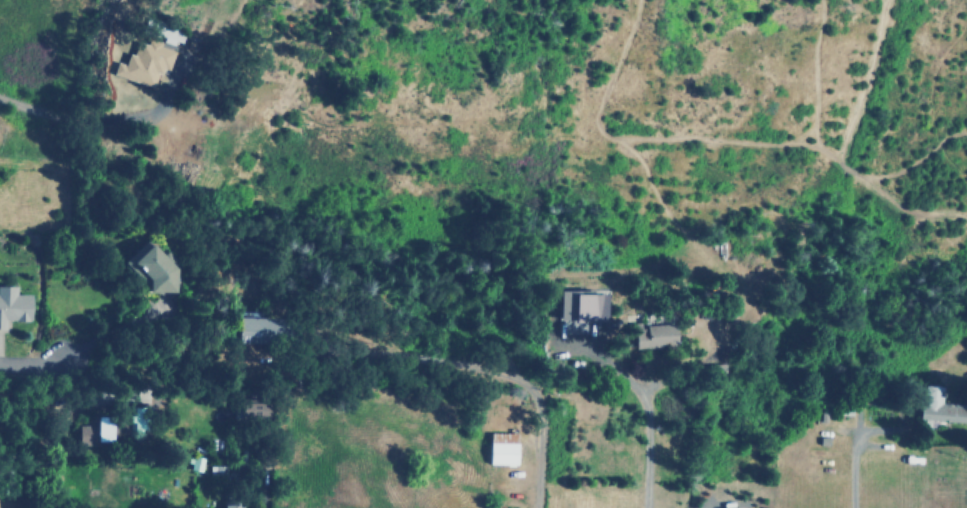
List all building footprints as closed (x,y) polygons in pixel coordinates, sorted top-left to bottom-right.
[(114,75),(156,87),(160,72),(168,75),(176,48),(150,41),(140,38),(135,54),(131,53),(128,63),(118,61),(114,75)] [(148,290),(176,292),(177,261),(158,260),(159,245),(142,244),(141,264),(150,265),(148,290)] [(34,320),(34,292),(18,292),(18,284),(0,284),(0,328),(6,328),(6,320),(34,320)] [(609,322),(610,293),(562,291),(561,320),(609,322)] [(239,341),(278,342),(278,317),(240,316),(239,341)] [(680,323),(647,323),(647,332),(638,331),(637,344),(679,346),(680,323)] [(966,421),(966,403),(938,402),(939,385),(919,384),(918,419),(966,421)] [(135,429),(147,429),(146,406),(135,406),(135,429)] [(115,439),(115,423),(105,422),(105,416),(99,416),(99,439),(115,439)] [(78,424),(79,446),(98,445),(97,423),(78,424)] [(519,432),(492,432),(491,463),(518,464),(519,432)] [(244,498),(226,498),(226,507),(244,507),(244,498)]
